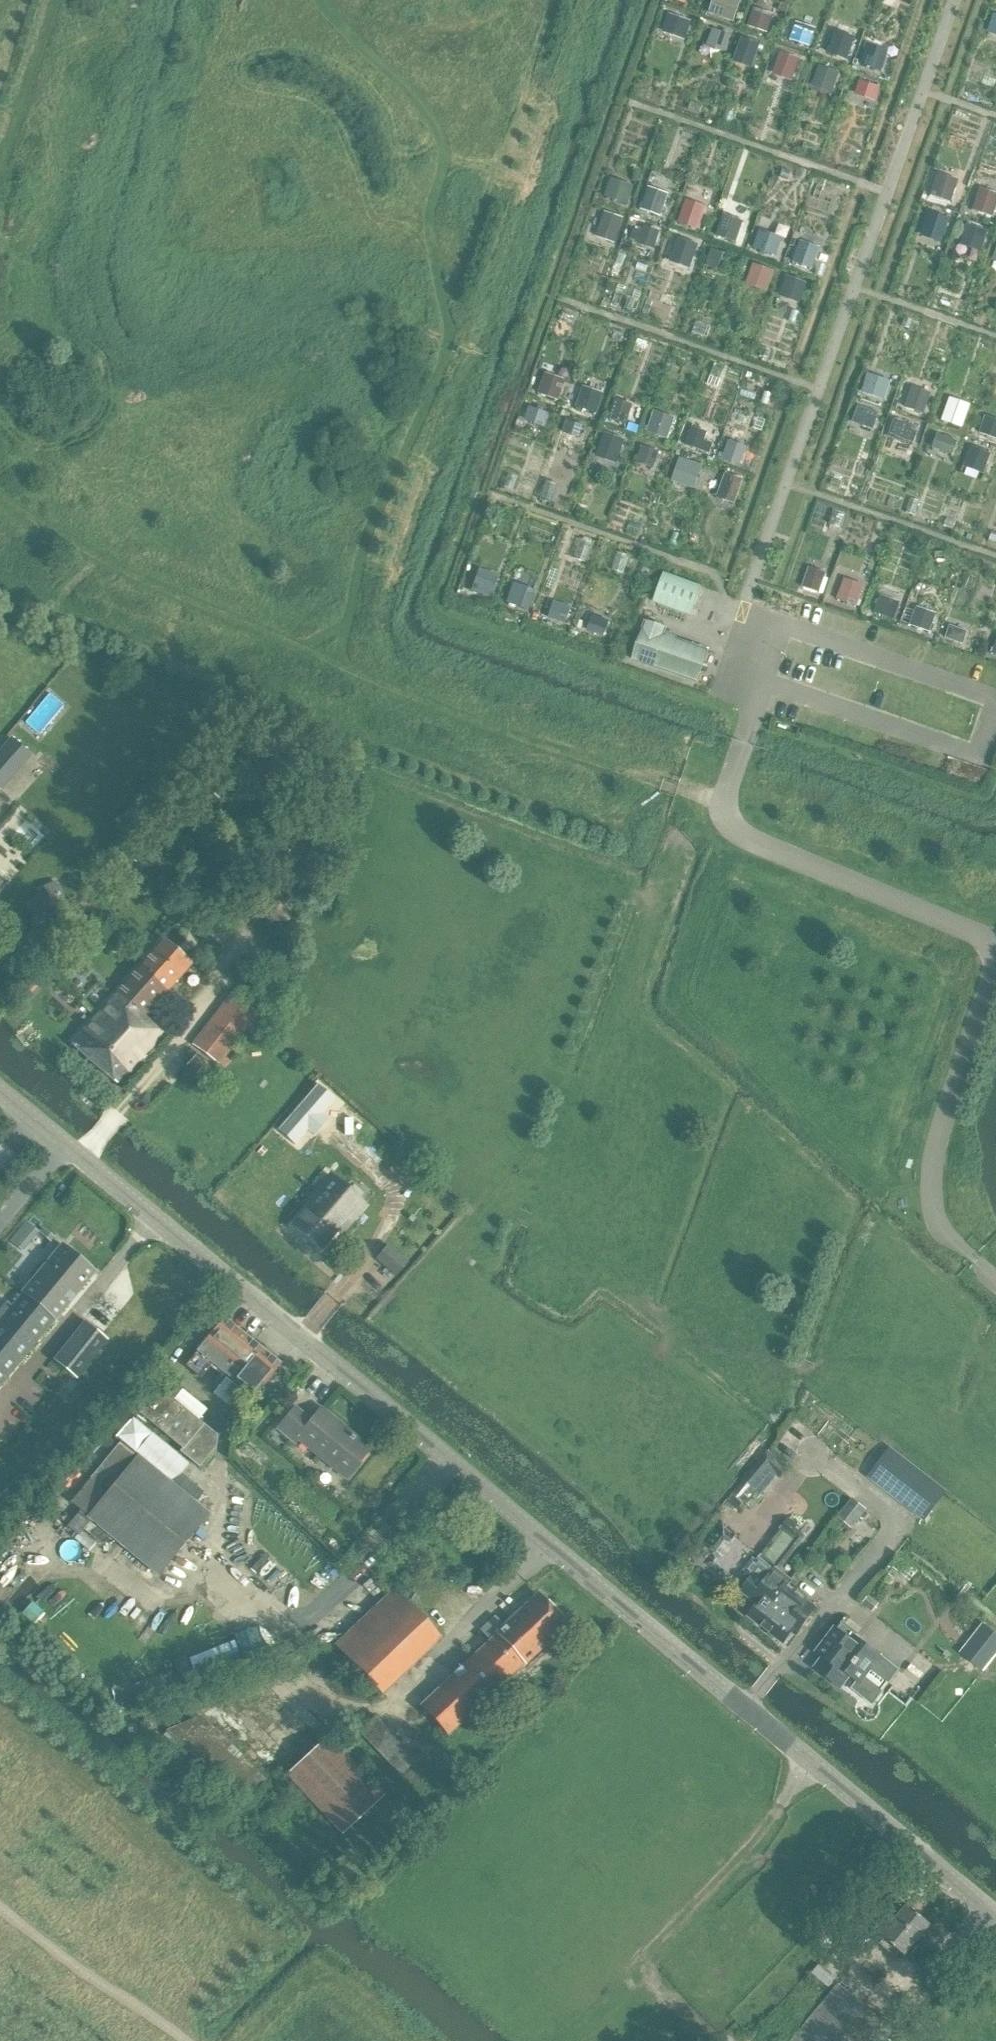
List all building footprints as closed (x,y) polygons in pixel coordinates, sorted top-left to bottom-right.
[(652,602),(692,616),(702,588),(662,574),(652,602)] [(696,681),(707,651),(662,636),(665,628),(646,622),(633,659),(696,681)] [(166,992),(191,962),(165,939),(141,965),(152,974),(149,977),(166,992)] [(143,1017),(166,992),(149,977),(152,974),(141,965),(115,994),(114,994),(96,1014),(106,1023),(112,1016),(116,1020),(107,1030),(127,1048),(149,1022),(143,1017)] [(149,1022),(127,1048),(107,1030),(116,1020),(112,1016),(106,1023),(96,1014),(91,1020),(91,1021),(71,1043),(116,1084),(130,1069),(135,1072),(142,1065),(138,1060),(162,1034),(149,1022)] [(311,1204),(292,1225),(320,1250),(338,1230),(341,1232),(352,1219),(345,1214),(357,1200),(330,1176),(317,1191),(320,1193),(319,1195),(324,1199),(316,1209),(311,1204)] [(61,1244),(22,1292),(23,1293),(22,1294),(54,1320),(55,1320),(94,1271),(61,1244)] [(388,1246),(376,1259),(395,1276),(407,1262),(388,1246)] [(0,1310),(0,1347),(19,1362),(54,1320),(22,1294),(12,1307),(6,1302),(0,1310)] [(243,1388),(252,1396),(280,1363),(225,1318),(223,1320),(187,1364),(198,1373),(208,1360),(227,1375),(213,1393),(229,1406),(243,1388)] [(76,1379),(106,1341),(84,1322),(53,1361),(76,1379)] [(19,1362),(0,1347),(0,1386),(19,1362)] [(216,1440),(156,1390),(147,1401),(140,1396),(135,1402),(142,1408),(138,1412),(182,1448),(179,1451),(199,1467),(215,1447),(216,1440)] [(367,1451),(342,1431),(344,1429),(320,1411),(311,1423),(294,1409),(278,1430),(295,1444),(298,1440),(345,1478),(367,1451)] [(923,1518),(944,1491),(890,1450),(870,1477),(923,1518)] [(209,1515),(196,1504),(137,1456),(107,1493),(91,1480),(71,1503),(83,1512),(76,1521),(84,1528),(90,1521),(157,1577),(209,1515)] [(851,1527),(865,1510),(852,1499),(838,1517),(851,1527)] [(817,1608),(787,1585),(791,1581),(775,1569),(772,1573),(762,1565),(741,1591),(753,1600),(756,1597),(760,1601),(748,1616),(783,1643),(795,1629),(798,1631),(817,1608)] [(381,1694),(440,1640),(393,1590),(335,1645),(381,1694)] [(422,1705),(448,1734),(567,1625),(537,1594),(504,1625),(495,1616),(480,1630),(489,1640),(422,1705)] [(23,1614),(33,1622),(42,1612),(32,1603),(23,1614)] [(898,1671),(839,1624),(817,1653),(824,1658),(815,1669),(839,1687),(848,1675),(858,1682),(853,1689),(872,1704),(898,1671)] [(415,1760),(375,1715),(359,1729),(400,1774),(415,1760)] [(266,1784),(193,1719),(167,1730),(245,1806),(266,1784)] [(341,1835),(384,1796),(327,1735),(285,1774),(341,1835)] [(916,1942),(931,1924),(907,1906),(894,1922),(887,1916),(874,1931),(904,1956),(908,1952),(911,1954),(919,1945),(916,1942)] [(883,2022),(838,1984),(791,2040),(866,2040),(883,2022)]
